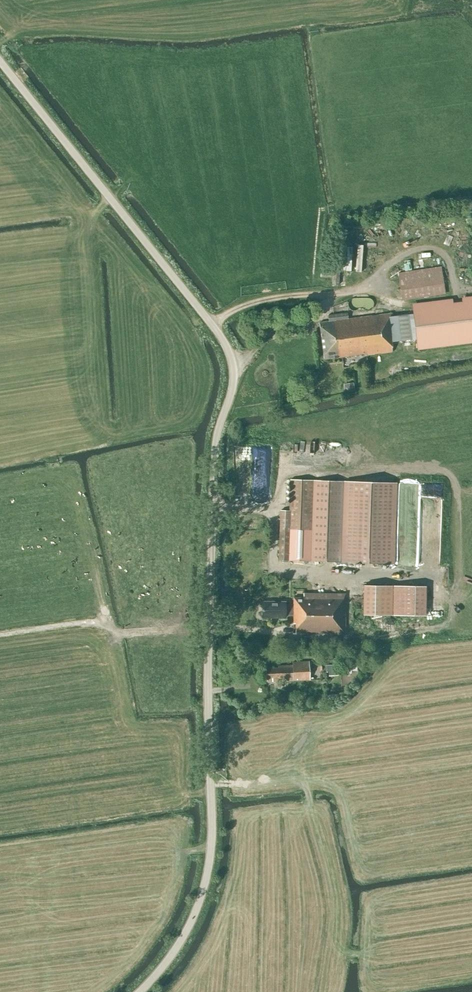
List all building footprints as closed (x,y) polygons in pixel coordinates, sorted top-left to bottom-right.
[(396,224),(397,237),(407,237),(406,224),(396,224)] [(362,272),(363,249),(348,248),(347,272),(362,272)] [(403,301),(431,296),(445,294),(441,266),(399,273),(403,301)] [(415,336),(416,347),(471,340),(471,297),(462,299),(463,301),(454,302),(453,300),(412,305),(413,315),(388,318),(388,314),(348,319),(347,313),(328,315),(328,321),(319,323),(324,359),(366,354),(367,355),(393,351),(391,339),(415,336)] [(286,511),(277,510),(276,560),(391,561),(392,481),(286,480),(286,511)] [(362,615),(391,615),(392,586),(379,586),(363,585),(362,615)] [(425,616),(425,586),(393,585),(393,616),(425,616)] [(345,634),(345,594),(303,593),(303,598),(293,598),(293,604),(285,604),(285,601),(261,601),(261,618),(285,618),(285,615),(293,616),(293,623),(295,623),(295,633),(345,634)] [(309,680),(308,662),(292,663),(292,665),(277,666),(278,668),(265,669),(265,679),(272,679),(272,682),(309,680)] [(337,665),(325,666),(325,672),(329,672),(329,676),(338,675),(337,665)]
